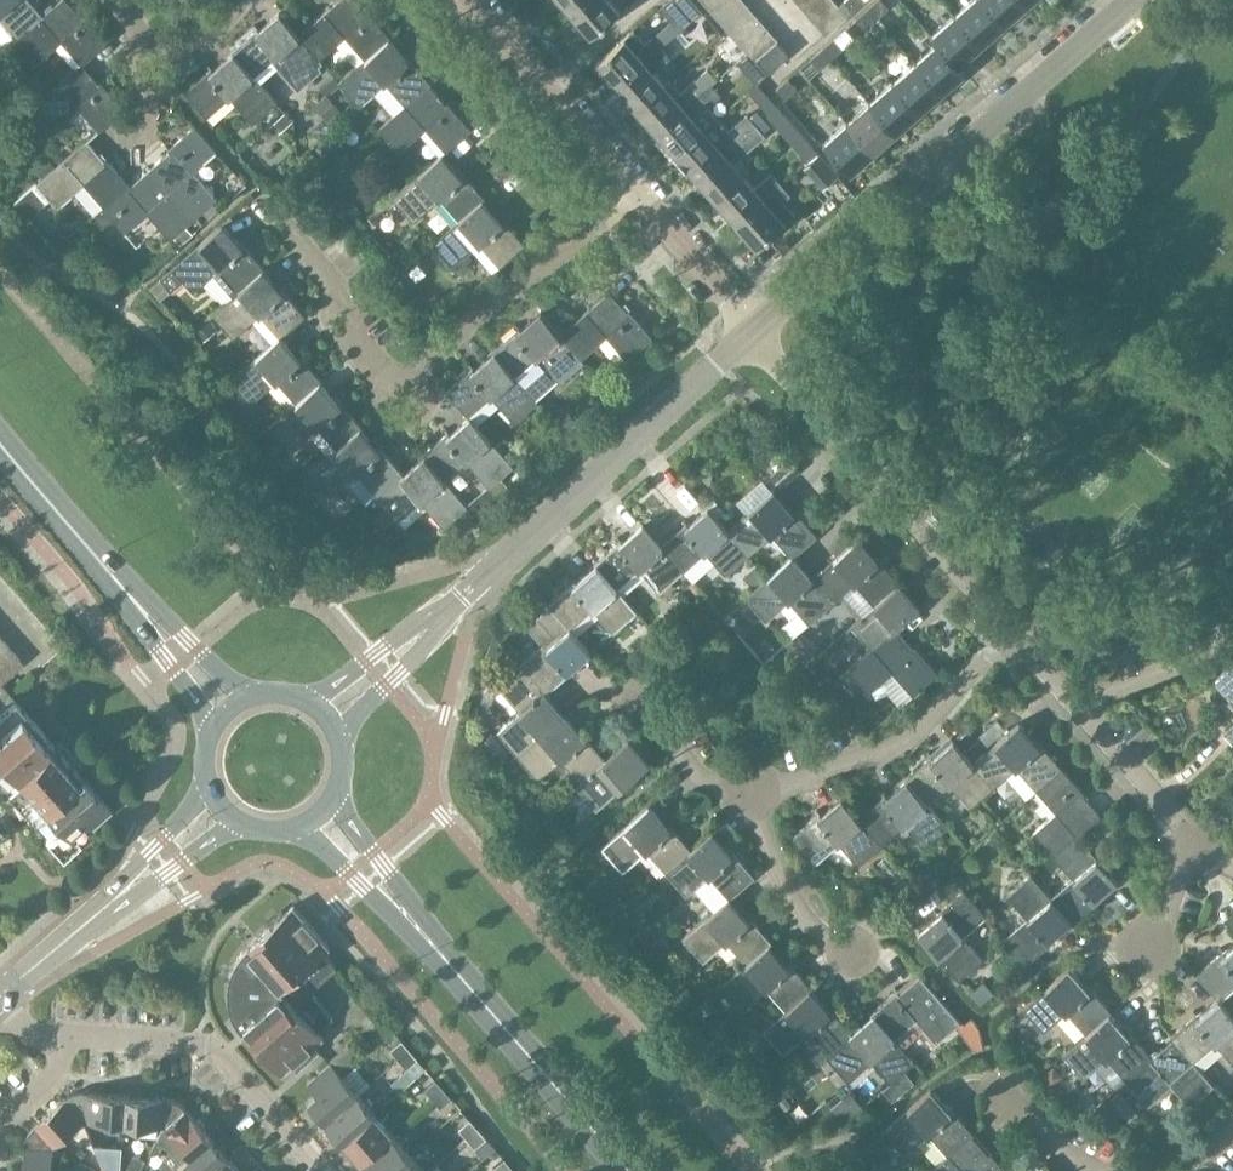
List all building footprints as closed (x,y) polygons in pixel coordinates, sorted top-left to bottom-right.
[(19,36),(44,14),(31,0),(0,0),(0,15),(19,36)] [(81,62),(83,63),(108,42),(84,15),(83,16),(68,0),(60,0),(44,14),(19,36),(15,39),(28,54),(36,64),(63,41),(81,62)] [(366,57),(367,59),(390,38),(392,37),(368,9),(366,11),(357,0),(338,0),(300,34),(320,56),(345,35),(366,57)] [(572,12),(586,0),(562,0),(572,12)] [(572,12),(593,35),(621,11),(611,0),(586,0),(572,12)] [(661,8),(681,31),(703,12),(692,0),(670,0),(661,8)] [(718,17),(737,0),(715,0),(709,6),(718,17)] [(727,28),(752,7),(745,0),(737,0),(718,17),(727,28)] [(808,13),(824,0),(802,0),(799,2),(808,13)] [(818,24),(840,5),(835,0),(824,0),(808,13),(818,24)] [(845,0),(854,11),(866,0),(845,0)] [(870,7),(879,18),(891,8),(884,0),(878,0),(870,7)] [(955,16),(982,46),(1005,26),(982,0),(973,0),(955,16)] [(1005,26),(1028,6),(1023,0),(982,0),(1005,26)] [(840,5),(818,24),(828,36),(850,16),(840,5)] [(727,28),(737,39),(761,18),(752,7),(727,28)] [(879,18),(870,7),(858,18),(867,28),(879,18)] [(258,28),(232,51),(234,53),(254,76),(255,75),(260,81),(282,61),(300,82),(324,61),(320,56),(300,34),(280,12),(260,30),(258,28)] [(932,36),(938,43),(939,42),(960,66),(982,46),(955,16),(932,36)] [(737,39),(746,50),(770,29),(761,18),(737,39)] [(695,36),(688,27),(678,35),(686,44),(695,36)] [(756,61),(759,59),(780,41),(780,40),(770,29),(746,50),(756,61)] [(626,39),(598,63),(619,86),(663,47),(654,37),(646,44),(635,31),(626,39)] [(676,36),(663,47),(671,57),(684,46),(676,36)] [(836,37),(824,47),(834,58),(845,48),(836,37)] [(386,81),(406,103),(406,104),(430,84),(432,82),(408,55),(406,57),(390,38),(367,59),(366,57),(339,81),(340,82),(359,105),(386,81)] [(780,41),(759,59),(771,72),(791,54),(780,41)] [(938,43),(916,63),(943,93),(966,73),(960,66),(939,42),(938,43)] [(619,86),(638,109),(666,84),(656,73),(672,58),(671,57),(663,47),(619,86)] [(834,58),(824,47),(812,58),(822,68),(834,58)] [(260,81),(255,75),(254,76),(234,53),(214,70),(213,68),(186,91),(208,116),(231,96),(254,122),(278,101),(260,81)] [(28,54),(19,62),(27,71),(36,64),(28,54)] [(32,105),(23,114),(44,138),(53,129),(80,106),(100,130),(125,108),(105,85),(103,87),(83,63),(81,62),(32,105)] [(916,63),(893,82),(920,113),(943,93),(916,63)] [(800,68),(791,77),(803,90),(812,82),(800,68)] [(658,131),(712,84),(718,80),(709,69),(683,92),(671,80),(666,84),(638,109),(658,131)] [(334,76),(320,89),(325,95),(340,82),(339,81),(334,76)] [(790,78),(777,88),(787,99),(799,88),(790,78)] [(893,82),(871,102),(898,133),(920,113),(893,82)] [(406,104),(406,103),(379,127),(400,151),(427,127),(447,150),(472,128),(449,101),(447,103),(430,84),(406,104)] [(712,84),(658,131),(678,154),(706,130),(720,119),(708,106),(721,95),(712,84)] [(326,96),(315,105),(328,120),(339,111),(326,96)] [(871,102),(848,122),(875,153),(898,133),(871,102)] [(756,111),(750,116),(757,125),(763,120),(756,111)] [(285,114),(275,122),(283,131),(293,122),(285,114)] [(706,130),(678,154),(678,155),(699,178),(757,125),(750,116),(748,114),(729,130),(720,119),(706,130)] [(763,120),(757,125),(764,132),(770,126),(764,119),(763,120)] [(875,153),(848,122),(825,142),(852,173),(875,153)] [(171,150),(151,168),(195,218),(218,198),(195,171),(218,151),(196,125),(169,148),(171,150)] [(757,125),(699,178),(719,201),(747,177),(752,172),(739,158),(766,135),(764,132),(757,125)] [(38,182),(15,202),(28,217),(51,197),(59,206),(86,182),(104,203),(128,182),(127,181),(107,158),(105,160),(88,140),(87,139),(56,166),(50,171),(38,182)] [(441,197),(461,219),(462,220),(485,199),(487,197),(464,171),(462,173),(443,152),(393,196),(415,220),(441,197)] [(839,177),(820,155),(807,166),(827,188),(839,177)] [(323,159),(314,167),(322,176),(331,168),(323,159)] [(51,160),(45,165),(50,171),(56,166),(51,160)] [(102,205),(92,213),(103,226),(114,217),(126,232),(148,211),(172,238),(175,235),(187,225),(195,218),(151,168),(131,185),(128,182),(104,203),(102,205)] [(719,201),(738,223),(783,184),(774,174),(757,188),(747,177),(719,201)] [(783,184),(738,223),(759,246),(787,222),(796,214),(785,201),(792,195),(783,184)] [(462,220),(461,219),(435,242),(455,266),(482,243),(502,266),(528,243),(504,217),(502,219),(493,208),(485,199),(462,220)] [(373,213),(365,220),(372,228),(380,221),(373,213)] [(174,266),(160,278),(171,291),(185,279),(194,289),(221,266),(240,288),(242,290),(266,269),(267,268),(243,240),(242,242),(224,222),(174,266)] [(187,225),(175,235),(181,243),(193,233),(187,225)] [(261,313),(281,334),(283,336),(308,314),(284,287),(282,288),(266,269),(242,290),(240,288),(214,311),(235,335),(261,313)] [(610,290),(562,332),(583,357),(608,335),(628,358),(654,335),(627,303),(624,305),(610,290)] [(494,350),(495,351),(516,375),(517,374),(540,401),(586,361),(583,357),(562,332),(542,310),(521,328),(520,327),(494,350)] [(209,320),(193,334),(202,344),(218,331),(209,320)] [(279,378),(298,400),(300,402),(323,382),(324,380),(301,354),(299,355),(283,336),(281,334),(231,377),(252,402),(279,378)] [(448,390),(470,417),(472,415),(472,414),(493,395),(516,422),(540,401),(517,374),(516,375),(495,351),(476,368),(475,366),(448,390)] [(319,424),(338,446),(340,448),(363,428),(365,426),(341,400),(340,401),(323,382),(300,402),(298,400),(272,423),(292,447),(319,424)] [(567,411),(557,420),(568,433),(578,424),(567,411)] [(423,454),(425,457),(445,479),(446,478),(468,458),(492,485),(515,465),(472,415),(470,417),(452,433),(450,431),(423,454)] [(759,421),(750,430),(758,440),(768,431),(759,421)] [(360,470),(379,492),(403,470),(382,446),(380,447),(363,428),(340,448),(338,446),(312,469),(333,494),(360,470)] [(267,435),(255,446),(263,454),(275,443),(267,435)] [(403,470),(379,492),(377,494),(399,519),(422,498),(446,525),(469,505),(446,478),(445,479),(425,457),(406,473),(403,470)] [(791,457),(772,474),(782,486),(802,469),(800,467),(791,457)] [(310,482),(298,493),(311,507),(323,496),(310,482)] [(774,491),(728,530),(749,554),(771,534),(791,556),(793,558),(818,536),(794,509),(792,511),(774,491)] [(714,495),(707,501),(719,514),(726,508),(714,495)] [(375,517),(385,529),(398,517),(387,506),(375,517)] [(686,524),(661,547),(683,570),(705,551),(725,574),(749,554),(728,530),(709,508),(688,526),(686,524)] [(594,564),(595,565),(615,588),(616,587),(638,568),(659,592),(683,570),(661,547),(642,525),(622,542),(621,541),(594,564)] [(420,531),(411,539),(419,549),(428,541),(420,531)] [(843,537),(831,547),(839,556),(851,546),(843,537)] [(839,556),(813,579),(833,602),(855,583),(873,605),(900,583),(878,557),(875,560),(857,540),(851,546),(839,556)] [(809,576),(793,558),(791,556),(767,577),(755,588),(745,597),(765,620),(788,600),(809,623),(833,602),(813,579),(810,576),(809,576)] [(547,605),(548,606),(569,629),(570,628),(592,608),(613,632),(636,611),(616,587),(615,588),(595,565),(576,582),(575,581),(547,605)] [(757,566),(745,577),(755,588),(767,577),(757,566)] [(921,606),(900,583),(873,605),(851,625),(871,648),(894,627),(896,628),(921,606)] [(737,604),(722,617),(735,632),(743,625),(745,628),(752,621),(737,604)] [(540,653),(523,668),(545,694),(571,671),(569,669),(590,651),(583,643),(576,635),(570,628),(569,629),(548,606),(526,626),(545,648),(540,653)] [(913,647),(896,628),(894,627),(871,648),(848,668),(870,692),(893,672),(913,695),(939,672),(922,654),(915,646),(913,647)] [(581,630),(576,635),(583,643),(588,638),(581,630)] [(796,634),(785,644),(793,652),(803,643),(796,634)] [(2,759),(16,775),(7,782),(22,800),(31,792),(44,807),(36,815),(47,829),(61,827),(74,842),(112,809),(1,682),(24,662),(0,635),(0,761),(2,759)] [(1214,678),(1232,700),(1232,662),(1214,678)] [(497,732),(517,756),(564,715),(545,694),(523,668),(499,689),(520,712),(497,732)] [(839,677),(827,688),(843,706),(855,695),(839,677)] [(561,759),(580,781),(605,758),(583,733),(581,735),(564,715),(517,756),(538,779),(561,759)] [(1016,767),(1036,789),(1061,767),(1039,741),(1036,743),(1018,723),(973,762),(993,786),(993,787),(1016,767)] [(968,729),(955,741),(964,752),(978,740),(968,729)] [(492,732),(481,742),(498,761),(509,751),(492,732)] [(629,738),(605,758),(580,781),(601,805),(649,762),(629,738)] [(970,806),(993,786),(973,762),(964,752),(955,741),(954,740),(934,757),(932,755),(904,778),(906,780),(927,804),(928,802),(950,783),(970,806)] [(1032,832),(1053,856),(1078,835),(1100,816),(1082,795),(1084,793),(1061,767),(1036,789),(1055,812),(1032,832)] [(948,825),(928,802),(927,804),(906,780),(887,797),(885,795),(859,817),(881,843),(904,824),(924,846),(948,825)] [(858,864),(881,843),(859,817),(841,797),(821,814),(819,812),(792,836),(815,861),(838,841),(858,864)] [(646,848),(665,870),(690,848),(668,822),(666,824),(648,803),(602,845),(623,868),(646,848)] [(1104,817),(1091,828),(1100,839),(1114,827),(1104,817)] [(708,874),(727,896),(728,895),(729,897),(754,875),(731,848),(729,849),(711,830),(690,848),(665,870),(685,893),(708,874)] [(1072,878),(1051,897),(1070,921),(1072,923),(1099,900),(1097,898),(1118,880),(1078,835),(1053,856),(1072,878)] [(991,838),(980,848),(989,858),(1000,848),(991,838)] [(886,855),(878,862),(887,873),(895,866),(886,855)] [(1070,921),(1051,897),(1031,873),(1007,894),(1027,918),(1004,937),(1026,963),(1053,940),(1051,938),(1070,921)] [(916,884),(908,874),(898,883),(906,893),(916,884)] [(914,880),(921,889),(930,881),(926,876),(919,876),(914,880)] [(613,888),(598,901),(612,917),(627,904),(613,888)] [(918,932),(959,979),(983,958),(963,934),(985,915),(963,889),(936,912),(938,914),(918,932)] [(726,940),(745,962),(769,942),(769,943),(771,941),(748,914),(746,916),(729,897),(728,895),(727,896),(682,936),(703,960),(726,940)] [(241,1024),(244,1028),(283,1073),(293,1064),(299,1071),(321,1052),(315,1045),(325,1037),(319,1030),(334,1017),(317,996),(322,991),(317,985),(338,967),(324,952),(331,946),(294,905),(248,945),(246,947),(242,952),(238,957),(236,961),(234,966),(232,970),(231,973),(230,977),(229,982),(229,985),(229,989),(229,994),(230,998),(230,1001),(231,1006),(233,1010),(235,1014),(236,1017),(238,1021),(241,1024)] [(662,935),(643,951),(653,962),(658,958),(667,950),(671,946),(662,935)] [(766,986),(786,1008),(809,988),(810,989),(812,987),(788,960),(786,962),(769,943),(769,942),(745,962),(722,982),(743,1006),(766,986)] [(1219,999),(1220,998),(1221,998),(1232,987),(1232,946),(1227,952),(1225,950),(1197,974),(1219,999)] [(1068,1011),(1087,1032),(1088,1034),(1110,1013),(1112,1011),(1089,985),(1087,987),(1070,967),(1024,1007),(1045,1031),(1068,1011)] [(870,1012),(872,1015),(892,1038),(894,1037),(916,1018),(936,1042),(956,1025),(960,1021),(919,974),(898,992),(896,990),(870,1012)] [(988,977),(972,991),(982,1003),(998,989),(988,977)] [(807,1032),(826,1054),(852,1032),(829,1006),(827,1008),(810,989),(809,988),(786,1008),(762,1028),(783,1052),(807,1032)] [(1172,1035),(1195,1061),(1217,1042),(1232,1060),(1232,1012),(1221,998),(1220,998),(1219,999),(1200,1016),(1198,1013),(1172,1035)] [(705,999),(695,1008),(703,1017),(713,1008),(705,999)] [(1107,1056),(1127,1078),(1152,1056),(1129,1031),(1128,1032),(1110,1013),(1088,1034),(1087,1032),(1064,1053),(1084,1076),(1107,1056)] [(872,1015),(852,1032),(826,1054),(848,1080),(871,1060),(890,1081),(905,1069),(914,1061),(894,1037),(892,1038),(872,1015)] [(960,1021),(956,1025),(970,1043),(974,1049),(985,1046),(980,1029),(973,1017),(965,1023),(962,1019),(960,1021)] [(1152,1056),(1127,1078),(1149,1103),(1167,1087),(1172,1083),(1191,1104),(1214,1084),(1195,1061),(1172,1035),(1170,1037),(1172,1039),(1166,1045),(1152,1056)] [(753,1038),(733,1055),(748,1073),(768,1055),(753,1038)] [(390,1049),(398,1059),(410,1048),(402,1039),(390,1049)] [(410,1048),(398,1059),(408,1070),(420,1059),(410,1048)] [(408,1070),(391,1084),(399,1093),(427,1068),(420,1059),(408,1070)] [(308,1101),(326,1121),(359,1093),(332,1062),(308,1082),(317,1093),(308,1101)] [(1043,1073),(1052,1083),(1062,1074),(1053,1064),(1043,1073)] [(890,1081),(883,1088),(893,1099),(915,1080),(905,1069),(890,1081)] [(425,1089),(433,1098),(445,1088),(437,1079),(425,1089)] [(445,1088),(433,1098),(442,1109),(454,1099),(445,1088)] [(928,1133),(947,1154),(948,1155),(971,1134),(973,1133),(950,1106),(948,1108),(931,1088),(884,1129),(905,1153),(928,1133)] [(1119,1089),(1109,1098),(1122,1113),(1133,1104),(1119,1089)] [(68,1097),(66,1098),(84,1118),(125,1121),(126,1094),(84,1091),(81,1091),(78,1092),(74,1093),(70,1095),(68,1097)] [(326,1121),(343,1141),(376,1113),(359,1093),(326,1121)] [(167,1097),(126,1094),(125,1121),(165,1124),(167,1097)] [(785,1094),(777,1101),(785,1110),(793,1103),(785,1094)] [(165,1124),(158,1139),(179,1164),(191,1154),(192,1154),(213,1137),(185,1106),(185,1105),(184,1104),(183,1104),(183,1103),(182,1103),(181,1102),(180,1101),(179,1100),(178,1100),(177,1100),(176,1099),(175,1099),(175,1098),(174,1098),(173,1098),(172,1098),(171,1097),(170,1097),(169,1097),(168,1097),(167,1097),(165,1124)] [(27,1139),(26,1143),(54,1144),(54,1145),(84,1118),(66,1098),(35,1125),(33,1127),(31,1129),(30,1131),(28,1134),(28,1136),(27,1137),(27,1139)] [(1084,1103),(1075,1112),(1082,1120),(1091,1112),(1084,1103)] [(343,1141),(360,1161),(393,1132),(376,1113),(343,1141)] [(459,1128),(467,1138),(479,1127),(471,1118),(459,1128)] [(479,1127),(467,1138),(476,1149),(489,1138),(479,1127)] [(369,1170),(388,1170),(410,1152),(393,1132),(360,1161),(369,1170)] [(990,1152),(988,1154),(971,1134),(948,1155),(947,1154),(928,1170),(1007,1170),(990,1152)] [(213,1137),(192,1154),(191,1154),(179,1164),(185,1170),(213,1170),(230,1157),(213,1137)] [(24,1170),(52,1170),(54,1145),(54,1144),(26,1143),(26,1144),(24,1170)] [(410,1152),(388,1170),(427,1170),(410,1152)] [(847,1160),(856,1170),(860,1170),(867,1165),(856,1152),(847,1160)] [(230,1157),(213,1170),(242,1170),(230,1157)] [(496,1170),(508,1170),(513,1167),(505,1158),(493,1168),(496,1170)] [(1034,1159),(1021,1170),(1044,1170),(1034,1159)] [(126,1170),(140,1170),(142,1167),(131,1161),(126,1170)]
